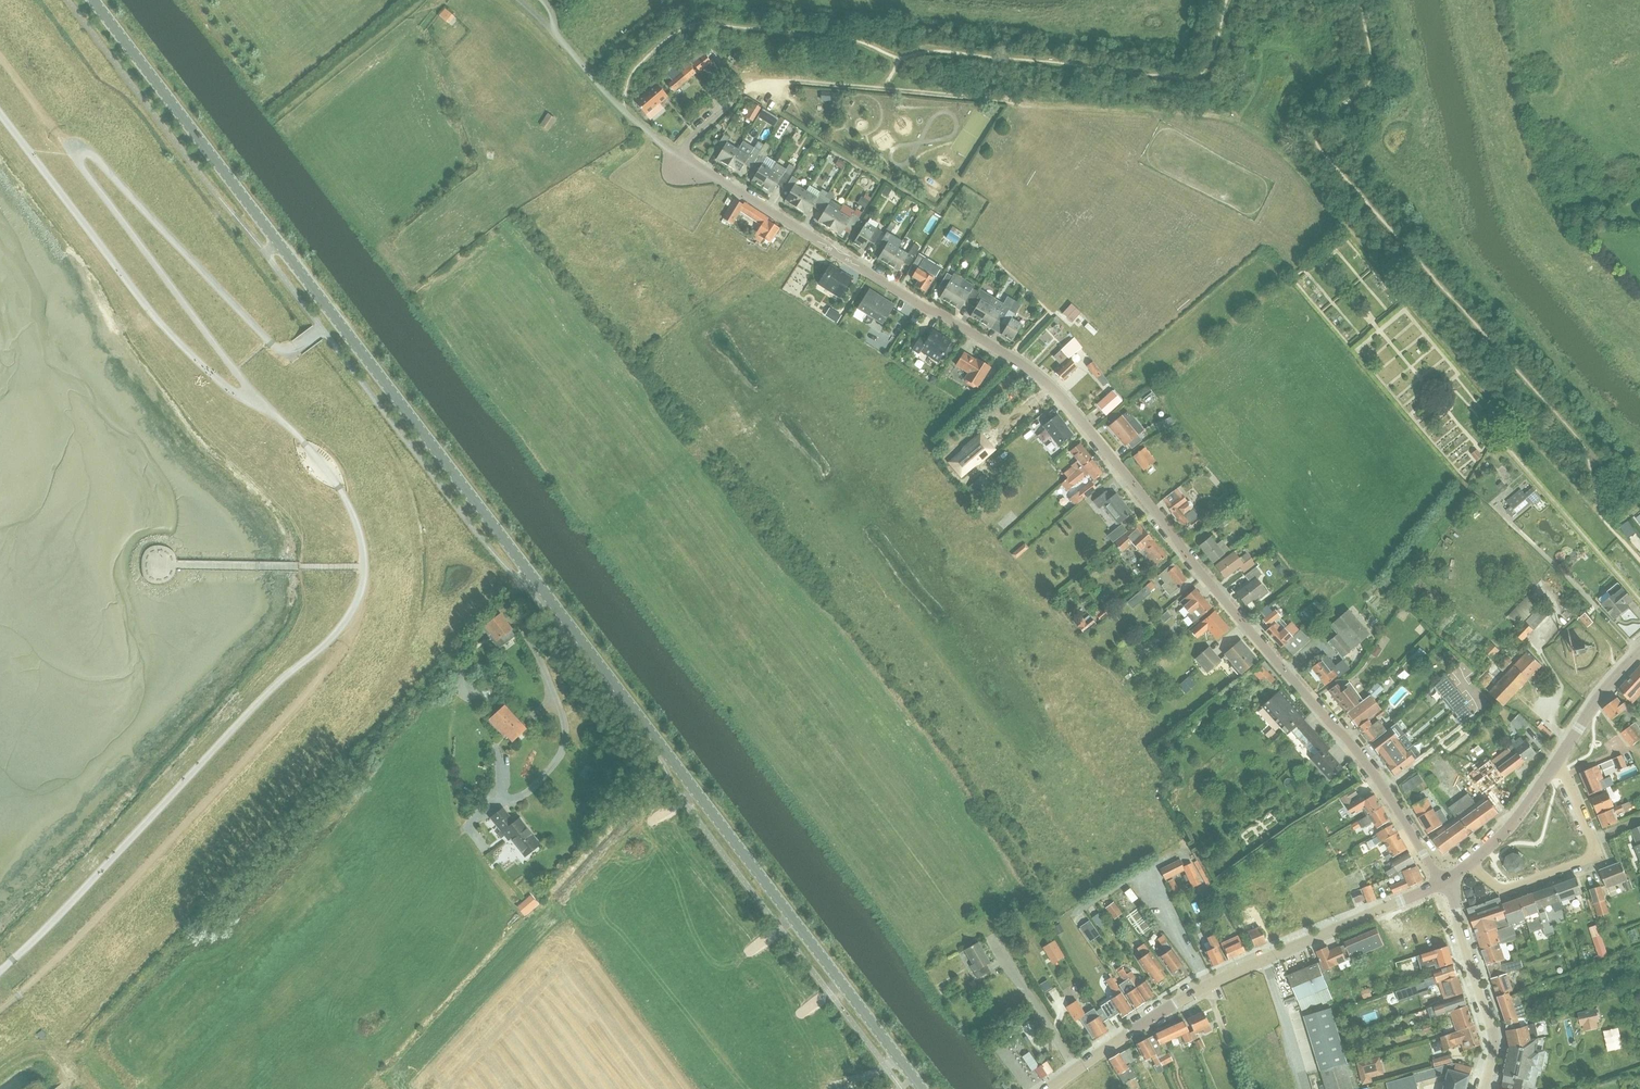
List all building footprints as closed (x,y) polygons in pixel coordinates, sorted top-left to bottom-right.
[(445,9),(439,16),(448,23),(454,16),(445,9)] [(710,61),(716,56),(710,48),(704,53),(703,52),(691,58),(689,59),(699,71),(711,62),(710,61)] [(737,59),(732,54),(728,58),(732,63),(737,59)] [(687,80),(696,73),(685,61),(684,60),(680,64),(684,69),(683,71),(680,68),(678,69),(674,65),(665,72),(672,81),(667,85),(673,92),(687,80)] [(656,83),(634,102),(646,116),(668,97),(656,83)] [(822,92),(821,100),(836,101),(837,93),(822,92)] [(753,104),(744,118),(752,122),(760,109),(753,104)] [(762,109),(757,117),(766,122),(771,114),(762,109)] [(545,110),(539,123),(548,127),(554,114),(545,110)] [(900,119),(907,128),(912,124),(905,115),(900,119)] [(778,122),(773,129),(778,133),(785,122),(780,119),(778,122)] [(728,166),(738,150),(727,143),(730,138),(724,134),(716,147),(721,151),(716,159),(728,166)] [(807,137),(804,141),(810,145),(812,140),(807,137)] [(743,141),(738,150),(728,166),(739,173),(744,165),(749,168),(760,151),(743,141)] [(757,173),(752,181),(762,187),(776,163),(761,153),(751,169),(757,173)] [(838,159),(834,164),(841,168),(844,163),(838,159)] [(776,163),(762,187),(772,193),(777,185),(782,188),(795,168),(789,164),(786,169),(776,163)] [(796,208),(806,192),(795,185),(798,180),(792,176),(784,189),(789,193),(784,201),(796,208)] [(809,186),(806,192),(796,208),(807,215),(812,207),(817,210),(825,197),(828,193),(822,190),(820,192),(809,186)] [(885,186),(881,192),(886,196),(891,189),(885,186)] [(825,197),(817,210),(823,213),(818,221),(829,228),(842,207),(830,200),(833,196),(828,193),(825,197)] [(861,196),(857,203),(864,207),(870,198),(864,194),(863,197),(861,196)] [(732,201),(722,218),(731,223),(739,211),(761,225),(753,238),(760,243),(763,239),(769,243),(778,228),(770,223),(771,221),(744,203),(741,207),(732,201)] [(851,231),(862,213),(856,209),(855,211),(844,204),(842,207),(829,228),(840,235),(845,227),(851,231)] [(866,222),(863,227),(853,243),(863,250),(868,241),(874,245),(882,232),(866,222)] [(891,222),(886,229),(891,232),(895,224),(891,222)] [(955,244),(962,234),(952,227),(945,238),(955,244)] [(888,265),(898,248),(888,243),(891,238),(885,234),(877,247),(883,250),(878,258),(888,265)] [(907,254),(898,248),(888,265),(898,271),(903,263),(908,266),(920,247),(914,244),(907,254)] [(925,292),(936,275),(934,273),(933,275),(923,268),(925,264),(921,262),(923,259),(918,255),(912,265),(917,268),(912,277),(918,281),(915,286),(925,292)] [(826,288),(841,297),(852,280),(829,266),(818,283),(819,283),(819,285),(824,288),(826,288)] [(954,274),(952,277),(947,273),(939,286),(944,290),(939,298),(949,304),(959,288),(964,279),(954,274)] [(964,279),(959,288),(949,304),(960,310),(964,302),(970,305),(978,292),(972,288),(974,285),(964,279)] [(1007,301),(1010,293),(998,288),(995,296),(1007,301)] [(857,308),(857,309),(866,314),(863,319),(865,325),(870,324),(874,319),(882,325),(894,307),(885,301),(884,303),(878,300),(880,298),(868,290),(857,308)] [(978,292),(970,305),(975,308),(970,316),(980,322),(990,306),(980,300),(983,295),(978,292)] [(107,315),(116,307),(109,299),(99,307),(107,315)] [(990,306),(980,322),(990,328),(995,320),(1001,323),(1009,310),(1003,307),(1005,305),(994,299),(990,306)] [(1080,313),(1071,304),(1063,313),(1072,322),(1080,313)] [(118,309),(109,317),(119,328),(128,320),(118,309)] [(1012,341),(1021,325),(1011,319),(1014,314),(1009,310),(1001,323),(1006,326),(1001,335),(1012,341)] [(831,319),(837,323),(841,315),(835,312),(831,319)] [(1086,319),(1083,324),(1093,332),(1097,327),(1086,319)] [(1056,325),(1052,328),(1057,334),(1061,331),(1056,325)] [(129,327),(123,337),(135,344),(141,334),(129,327)] [(945,339),(932,331),(926,341),(920,336),(912,349),(919,353),(921,351),(938,362),(943,354),(946,356),(952,346),(944,341),(945,339)] [(1069,342),(1060,351),(1066,358),(1068,357),(1081,347),(1080,346),(1074,338),(1069,342)] [(1060,351),(1054,356),(1062,365),(1054,372),(1063,381),(1078,368),(1068,357),(1066,358),(1060,351)] [(963,353),(955,365),(968,373),(964,380),(977,388),(990,367),(977,359),(976,361),(963,353)] [(1096,378),(1101,374),(1093,363),(1088,367),(1096,378)] [(932,376),(929,381),(934,384),(937,379),(932,376)] [(1112,391),(1097,405),(1106,415),(1121,401),(1112,391)] [(1113,423),(1108,427),(1115,435),(1119,440),(1119,439),(1124,446),(1127,443),(1132,448),(1142,440),(1137,435),(1143,430),(1134,418),(1126,412),(1122,416),(1117,419),(1114,422),(1113,423)] [(1057,414),(1042,426),(1058,446),(1073,435),(1057,414)] [(1114,415),(1109,419),(1113,423),(1114,422),(1117,419),(1114,415)] [(1171,424),(1168,417),(1161,421),(1165,428),(1171,424)] [(980,433),(947,461),(963,480),(996,450),(982,436),(980,433)] [(1090,459),(1078,443),(1071,449),(1080,461),(1074,466),(1076,469),(1090,459)] [(1143,470),(1155,461),(1144,447),(1132,456),(1143,470)] [(1477,461),(1482,457),(1476,450),(1471,454),(1477,461)] [(1000,451),(993,457),(996,461),(1003,455),(1000,451)] [(1068,477),(1067,478),(1060,483),(1066,491),(1088,473),(1093,480),(1102,473),(1090,458),(1090,459),(1076,469),(1077,470),(1074,472),(1068,477)] [(990,466),(984,470),(989,476),(994,481),(999,476),(994,471),(990,466)] [(1071,468),(1065,473),(1068,477),(1074,472),(1071,468)] [(981,475),(967,487),(971,491),(976,497),(990,485),(985,479),(981,475)] [(1091,482),(1079,491),(1069,498),(1074,505),(1084,498),(1083,497),(1095,488),(1091,482)] [(1503,482),(1498,486),(1503,492),(1508,488),(1503,482)] [(1520,488),(1505,500),(1510,505),(1516,513),(1517,514),(1531,503),(1533,506),(1541,498),(1532,487),(1524,494),(1520,488)] [(1202,520),(1192,507),(1192,505),(1190,501),(1187,501),(1177,488),(1161,500),(1166,506),(1177,521),(1183,528),(1189,523),(1192,528),(1202,520)] [(1118,524),(1131,513),(1116,494),(1110,498),(1105,492),(1093,501),(1099,508),(1103,505),(1118,524)] [(1227,496),(1222,501),(1227,506),(1232,502),(1227,496)] [(1516,513),(1510,505),(1506,509),(1512,516),(1516,513)] [(1217,530),(1228,522),(1223,517),(1213,525),(1217,530)] [(1628,539),(1636,533),(1629,522),(1621,528),(1628,539)] [(1121,552),(1131,543),(1139,552),(1141,550),(1155,566),(1166,556),(1152,540),(1143,529),(1137,523),(1114,544),(1121,552)] [(1224,554),(1210,537),(1199,546),(1212,563),(1224,554)] [(1024,543),(1013,553),(1014,554),(1016,557),(1027,547),(1024,543)] [(1243,572),(1254,564),(1246,553),(1238,559),(1233,551),(1215,565),(1224,578),(1239,567),(1243,572)] [(1271,555),(1262,562),(1265,566),(1274,558),(1271,555)] [(1178,585),(1185,579),(1172,563),(1157,575),(1163,583),(1160,585),(1168,595),(1179,587),(1178,585)] [(1255,579),(1261,574),(1255,567),(1244,576),(1249,582),(1236,593),(1245,605),(1252,600),(1254,602),(1266,593),(1255,579)] [(1155,572),(1147,579),(1149,582),(1150,581),(1157,575),(1155,572)] [(1391,583),(1386,577),(1381,582),(1386,587),(1391,583)] [(1126,602),(1132,609),(1150,592),(1149,591),(1154,587),(1150,581),(1149,582),(1126,602)] [(1618,583),(1607,592),(1599,599),(1603,604),(1603,605),(1615,619),(1629,607),(1627,604),(1632,600),(1618,583)] [(1193,622),(1210,607),(1194,589),(1179,603),(1189,614),(1187,615),(1193,622)] [(1433,590),(1424,601),(1432,607),(1441,597),(1433,590)] [(1315,601),(1307,608),(1314,615),(1322,608),(1315,601)] [(1097,611),(1094,614),(1099,621),(1103,618),(1107,614),(1103,610),(1099,613),(1097,611)] [(1267,626),(1279,616),(1275,610),(1262,620),(1267,626)] [(1342,657),(1369,635),(1348,610),(1329,626),(1336,634),(1328,641),(1342,657)] [(1117,612),(1111,616),(1116,622),(1121,617),(1117,612)] [(1166,612),(1159,617),(1164,622),(1170,617),(1166,612)] [(1214,612),(1191,631),(1197,637),(1207,628),(1215,637),(1226,627),(1214,612)] [(1593,622),(1585,613),(1580,618),(1588,627),(1593,622)] [(498,647),(515,635),(511,629),(500,614),(483,627),(498,647)] [(1079,615),(1071,621),(1083,635),(1095,625),(1088,615),(1083,619),(1079,615)] [(1539,625),(1530,617),(1525,622),(1526,623),(1515,634),(1522,642),(1539,625)] [(1290,622),(1283,629),(1283,628),(1278,634),(1275,630),(1278,626),(1275,623),(1271,627),(1270,626),(1264,631),(1280,648),(1298,630),(1290,622)] [(1293,655),(1309,640),(1300,630),(1283,645),(1293,655)] [(1257,660),(1240,640),(1224,655),(1231,662),(1232,668),(1238,675),(1245,668),(1246,669),(1257,660)] [(1492,659),(1500,651),(1492,643),(1484,651),(1492,659)] [(1376,645),(1370,653),(1376,657),(1382,648),(1376,645)] [(1578,655),(1581,655),(1584,654),(1585,652),(1585,649),(1583,646),(1581,645),(1578,646),(1576,648),(1575,651),(1576,653),(1578,655)] [(1215,654),(1209,647),(1195,659),(1201,666),(1215,654)] [(1421,647),(1413,656),(1419,662),(1427,653),(1421,647)] [(1451,651),(1443,658),(1451,666),(1459,660),(1451,651)] [(1500,702),(1504,706),(1542,666),(1527,652),(1489,692),(1496,699),(1495,700),(1499,704),(1500,702)] [(1220,660),(1215,654),(1201,666),(1206,672),(1220,660)] [(1324,685),(1337,675),(1333,670),(1336,668),(1326,656),(1311,668),(1324,685)] [(1512,662),(1507,657),(1503,662),(1505,664),(1503,666),(1502,664),(1498,668),(1503,672),(1512,662)] [(1258,663),(1251,671),(1271,692),(1279,684),(1258,663)] [(1618,689),(1630,700),(1639,690),(1639,666),(1618,689)] [(1486,687),(1495,677),(1487,670),(1478,679),(1486,687)] [(1188,677),(1177,686),(1184,694),(1194,685),(1188,677)] [(1449,677),(1437,687),(1446,698),(1458,689),(1449,677)] [(1345,713),(1346,713),(1356,705),(1355,704),(1360,699),(1349,682),(1340,689),(1336,684),(1328,691),(1345,713)] [(1373,715),(1380,710),(1369,695),(1371,694),(1374,697),(1382,689),(1377,683),(1360,699),(1355,704),(1356,705),(1346,713),(1357,727),(1373,715)] [(1329,779),(1342,768),(1327,751),(1329,749),(1303,720),(1305,718),(1280,689),(1261,706),(1287,734),(1290,731),(1313,756),(1310,758),(1329,779)] [(1458,689),(1446,698),(1455,709),(1456,710),(1464,703),(1467,701),(1458,689)] [(1612,720),(1629,707),(1625,702),(1622,704),(1617,697),(1603,709),(1612,720)] [(1455,709),(1453,711),(1458,717),(1461,715),(1464,721),(1465,721),(1473,715),(1464,703),(1456,710),(1455,709)] [(514,738),(526,727),(519,719),(517,722),(503,706),(489,718),(501,732),(505,728),(514,738)] [(1373,715),(1357,727),(1369,743),(1385,731),(1376,719),(1383,714),(1380,710),(1373,715)] [(1490,712),(1482,718),(1486,724),(1494,717),(1490,712)] [(1522,732),(1529,725),(1519,715),(1512,723),(1522,732)] [(1385,731),(1369,743),(1377,755),(1377,754),(1404,734),(1396,723),(1385,731)] [(1639,739),(1639,730),(1635,723),(1621,733),(1631,746),(1639,739)] [(1272,747),(1284,737),(1278,731),(1267,741),(1272,747)] [(1404,734),(1377,754),(1377,755),(1385,765),(1412,745),(1404,735),(1404,734)] [(1513,745),(1525,762),(1537,753),(1526,740),(1524,742),(1521,737),(1515,741),(1514,739),(1510,742),(1513,745)] [(1412,745),(1385,765),(1394,776),(1414,761),(1414,760),(1420,756),(1412,745)] [(1525,762),(1513,745),(1492,761),(1504,777),(1525,762)] [(1613,758),(1616,768),(1624,765),(1620,755),(1613,758)] [(1477,798),(1504,777),(1492,761),(1489,758),(1476,768),(1480,773),(1466,784),(1477,798)] [(1597,765),(1580,772),(1580,773),(1589,794),(1601,789),(1607,787),(1597,765)] [(1433,788),(1438,784),(1432,775),(1426,779),(1433,788)] [(1407,781),(1400,785),(1401,787),(1405,793),(1411,789),(1407,781)] [(1611,798),(1614,797),(1610,786),(1601,790),(1602,794),(1591,799),(1597,812),(1614,805),(1611,798)] [(1356,791),(1350,795),(1353,800),(1359,796),(1356,791)] [(1372,792),(1347,807),(1351,814),(1355,811),(1357,814),(1363,810),(1367,816),(1382,807),(1372,792)] [(1444,854),(1499,813),(1489,799),(1487,801),(1484,797),(1475,803),(1468,793),(1448,808),(1456,818),(1436,832),(1439,836),(1433,841),(1443,854),(1444,854)] [(1442,824),(1448,820),(1441,809),(1435,812),(1426,798),(1413,806),(1419,817),(1428,833),(1442,825),(1442,824)] [(1616,813),(1623,810),(1621,805),(1598,815),(1603,828),(1617,822),(1613,812),(1615,811),(1616,813)] [(1382,807),(1367,816),(1352,825),(1355,830),(1360,826),(1362,828),(1373,821),(1377,828),(1381,826),(1383,830),(1393,824),(1382,807)] [(513,823),(501,809),(491,817),(501,830),(497,833),(500,838),(508,832),(526,855),(540,844),(520,818),(513,823)] [(1378,836),(1371,840),(1367,843),(1370,849),(1375,846),(1377,845),(1384,841),(1398,833),(1393,824),(1383,830),(1376,834),(1378,836)] [(1408,849),(1398,833),(1384,841),(1391,854),(1385,857),(1388,861),(1408,849)] [(1362,851),(1368,848),(1364,839),(1358,842),(1362,851)] [(1398,872),(1415,862),(1409,852),(1392,861),(1396,868),(1387,873),(1390,879),(1399,874),(1398,872)] [(1524,870),(1526,862),(1522,856),(1514,853),(1508,857),(1505,865),(1509,872),(1516,875),(1524,870)] [(1178,860),(1159,869),(1164,880),(1184,870),(1182,867),(1178,860)] [(1196,860),(1193,862),(1206,886),(1209,884),(1196,860)] [(1627,891),(1633,889),(1629,879),(1628,880),(1621,862),(1600,870),(1607,888),(1623,882),(1627,891)] [(1190,863),(1182,867),(1184,870),(1191,887),(1200,883),(1190,863)] [(1394,894),(1424,881),(1416,865),(1403,871),(1407,880),(1391,887),(1394,894)] [(1555,885),(1561,901),(1583,893),(1577,878),(1555,885)] [(1166,882),(1174,897),(1180,894),(1172,879),(1166,882)] [(1119,893),(1130,889),(1126,880),(1116,885),(1119,893)] [(1482,880),(1462,887),(1465,896),(1486,890),(1482,880)] [(1561,901),(1555,885),(1533,893),(1539,909),(1561,901)] [(1368,902),(1376,899),(1371,886),(1363,889),(1368,902)] [(1601,886),(1590,890),(1594,903),(1605,900),(1601,886)] [(1353,891),(1355,897),(1363,895),(1362,889),(1353,891)] [(1510,924),(1511,927),(1527,921),(1530,932),(1550,926),(1545,911),(1541,913),(1541,912),(1539,912),(1539,911),(1539,909),(1533,893),(1503,904),(1510,924)] [(530,895),(518,906),(525,914),(538,904),(530,895)] [(1510,924),(1503,904),(1500,897),(1468,908),(1480,943),(1482,948),(1500,943),(1502,942),(1514,938),(1512,932),(1513,932),(1511,927),(1510,924)] [(1598,916),(1609,913),(1605,900),(1594,903),(1598,916)] [(1114,918),(1121,913),(1113,903),(1106,908),(1114,918)] [(1099,926),(1104,923),(1098,913),(1093,917),(1099,926)] [(1090,941),(1099,935),(1089,921),(1080,927),(1090,941)] [(1060,924),(1052,928),(1056,935),(1064,931),(1060,924)] [(1597,926),(1588,929),(1592,939),(1600,959),(1608,956),(1600,936),(1597,926)] [(1254,947),(1265,942),(1259,927),(1247,932),(1254,947)] [(1321,962),(1318,963),(1326,983),(1331,981),(1326,969),(1338,964),(1340,968),(1358,960),(1357,957),(1384,945),(1377,929),(1345,943),(1346,945),(1341,948),(1340,947),(1329,951),(1327,947),(1317,952),(1321,962)] [(1634,929),(1628,932),(1631,941),(1638,939),(1634,929)] [(1212,966),(1223,961),(1217,946),(1218,946),(1213,934),(1207,937),(1212,948),(1205,951),(1212,966)] [(1182,964),(1166,941),(1162,935),(1157,939),(1166,952),(1159,956),(1170,972),(1182,964)] [(1228,959),(1245,951),(1238,936),(1223,943),(1223,944),(1221,945),(1228,959)] [(1055,941),(1043,948),(1052,964),(1064,956),(1055,941)] [(986,965),(989,963),(977,942),(964,950),(975,970),(973,972),(977,979),(990,971),(986,965)] [(1500,943),(1482,948),(1487,965),(1500,961),(1505,960),(1500,943)] [(1138,960),(1155,983),(1165,976),(1148,952),(1142,944),(1137,949),(1142,956),(1138,960)] [(1421,955),(1417,956),(1421,970),(1435,965),(1436,969),(1438,968),(1453,964),(1447,946),(1421,955)] [(1570,961),(1578,958),(1575,949),(1567,952),(1570,961)] [(1585,951),(1580,953),(1583,960),(1588,958),(1585,951)] [(1500,961),(1487,965),(1489,972),(1502,968),(1501,965),(1501,964),(1500,961)] [(1292,974),(1288,975),(1297,1000),(1302,1011),(1321,1003),(1323,1002),(1324,1004),(1333,1000),(1330,992),(1328,988),(1326,983),(1318,963),(1292,974)] [(1109,966),(1113,976),(1119,974),(1114,964),(1109,966)] [(1426,987),(1437,983),(1438,982),(1456,976),(1457,976),(1453,965),(1434,972),(1435,977),(1418,983),(1420,989),(1426,987)] [(1145,1002),(1126,974),(1121,966),(1116,968),(1124,981),(1119,985),(1125,994),(1124,994),(1134,1009),(1145,1002)] [(1502,968),(1489,972),(1491,979),(1497,997),(1509,993),(1512,992),(1506,974),(1504,975),(1502,968)] [(1131,971),(1126,974),(1145,1002),(1155,995),(1145,980),(1139,985),(1138,983),(1131,971)] [(1108,973),(1104,976),(1103,977),(1105,980),(1114,994),(1117,995),(1109,1000),(1121,1017),(1132,1010),(1108,973)] [(1444,999),(1462,992),(1456,976),(1438,982),(1440,988),(1444,999)] [(1047,980),(1039,984),(1044,992),(1052,988),(1047,980)] [(1426,987),(1418,990),(1420,996),(1428,993),(1426,987)] [(1368,989),(1360,991),(1363,999),(1371,996),(1368,989)] [(1509,996),(1509,993),(1497,997),(1506,1022),(1525,1015),(1518,994),(1509,996)] [(1443,1002),(1427,1008),(1430,1016),(1445,1011),(1445,1012),(1450,1011),(1450,1010),(1467,1005),(1464,995),(1443,1002)] [(1076,1000),(1065,1007),(1074,1021),(1078,1019),(1091,1039),(1094,1037),(1095,1039),(1108,1031),(1107,1030),(1102,1022),(1108,1018),(1100,1008),(1095,1011),(1093,1008),(1084,1014),(1076,1000)] [(1100,1008),(1108,1018),(1113,1015),(1106,1004),(1100,1008)] [(1473,1026),(1467,1005),(1450,1010),(1450,1011),(1450,1013),(1457,1031),(1473,1026)] [(1331,1008),(1304,1016),(1321,1071),(1321,1072),(1348,1064),(1331,1008)] [(1597,1009),(1578,1013),(1580,1025),(1581,1026),(1583,1026),(1597,1023),(1599,1022),(1597,1009)] [(1210,1029),(1207,1024),(1202,1012),(1187,1019),(1192,1031),(1188,1033),(1191,1038),(1192,1040),(1196,1038),(1194,1033),(1202,1029),(1203,1032),(1210,1029)] [(1517,1018),(1506,1022),(1506,1030),(1529,1025),(1525,1015),(1517,1018)] [(1153,1034),(1146,1038),(1159,1064),(1160,1064),(1161,1066),(1171,1061),(1167,1054),(1164,1056),(1158,1045),(1178,1036),(1181,1034),(1185,1043),(1192,1040),(1191,1038),(1188,1033),(1183,1021),(1153,1034)] [(1529,1025),(1506,1030),(1506,1031),(1510,1045),(1538,1038),(1537,1032),(1535,1023),(1529,1025)] [(1023,1035),(1029,1030),(1025,1025),(1019,1029),(1023,1035)] [(1480,1045),(1473,1026),(1457,1031),(1441,1036),(1445,1049),(1455,1046),(1454,1045),(1461,1043),(1463,1050),(1480,1045)] [(1359,1036),(1348,1040),(1351,1048),(1361,1045),(1359,1036)] [(1155,1066),(1159,1064),(1146,1038),(1135,1044),(1144,1060),(1150,1057),(1155,1066)] [(1504,1075),(1503,1081),(1522,1085),(1524,1079),(1529,1080),(1531,1068),(1535,1069),(1536,1064),(1537,1063),(1538,1061),(1538,1059),(1538,1057),(1538,1055),(1539,1050),(1535,1049),(1538,1039),(1539,1039),(1539,1038),(1538,1038),(1510,1045),(1503,1075),(1504,1075)] [(1197,1050),(1203,1047),(1199,1039),(1193,1042),(1197,1050)] [(1006,1040),(1000,1043),(1003,1048),(1009,1044),(1006,1040)] [(1124,1051),(1131,1062),(1136,1059),(1129,1047),(1124,1051)] [(1124,1051),(1119,1054),(1125,1065),(1131,1062),(1124,1051)] [(1108,1060),(1117,1075),(1122,1084),(1124,1083),(1127,1088),(1135,1088),(1137,1088),(1132,1079),(1136,1077),(1133,1074),(1129,1064),(1126,1066),(1125,1065),(1119,1054),(1118,1053),(1108,1060)] [(1433,1061),(1431,1061),(1432,1067),(1435,1067),(1450,1063),(1452,1062),(1450,1055),(1433,1059),(1433,1061)] [(1379,1057),(1356,1063),(1360,1078),(1362,1085),(1373,1082),(1372,1078),(1383,1075),(1379,1057)] [(1053,1069),(1047,1060),(1035,1069),(1040,1078),(1053,1069)] [(1386,1083),(1388,1088),(1418,1088),(1417,1083),(1447,1075),(1446,1080),(1445,1079),(1445,1080),(1446,1081),(1445,1087),(1443,1087),(1442,1088),(1444,1088),(1466,1088),(1467,1087),(1469,1087),(1469,1086),(1468,1085),(1472,1068),(1456,1064),(1450,1063),(1435,1067),(1432,1067),(1413,1072),(1414,1075),(1386,1083)] [(1321,1072),(1326,1088),(1353,1088),(1358,1087),(1350,1064),(1348,1064),(1321,1072)]
